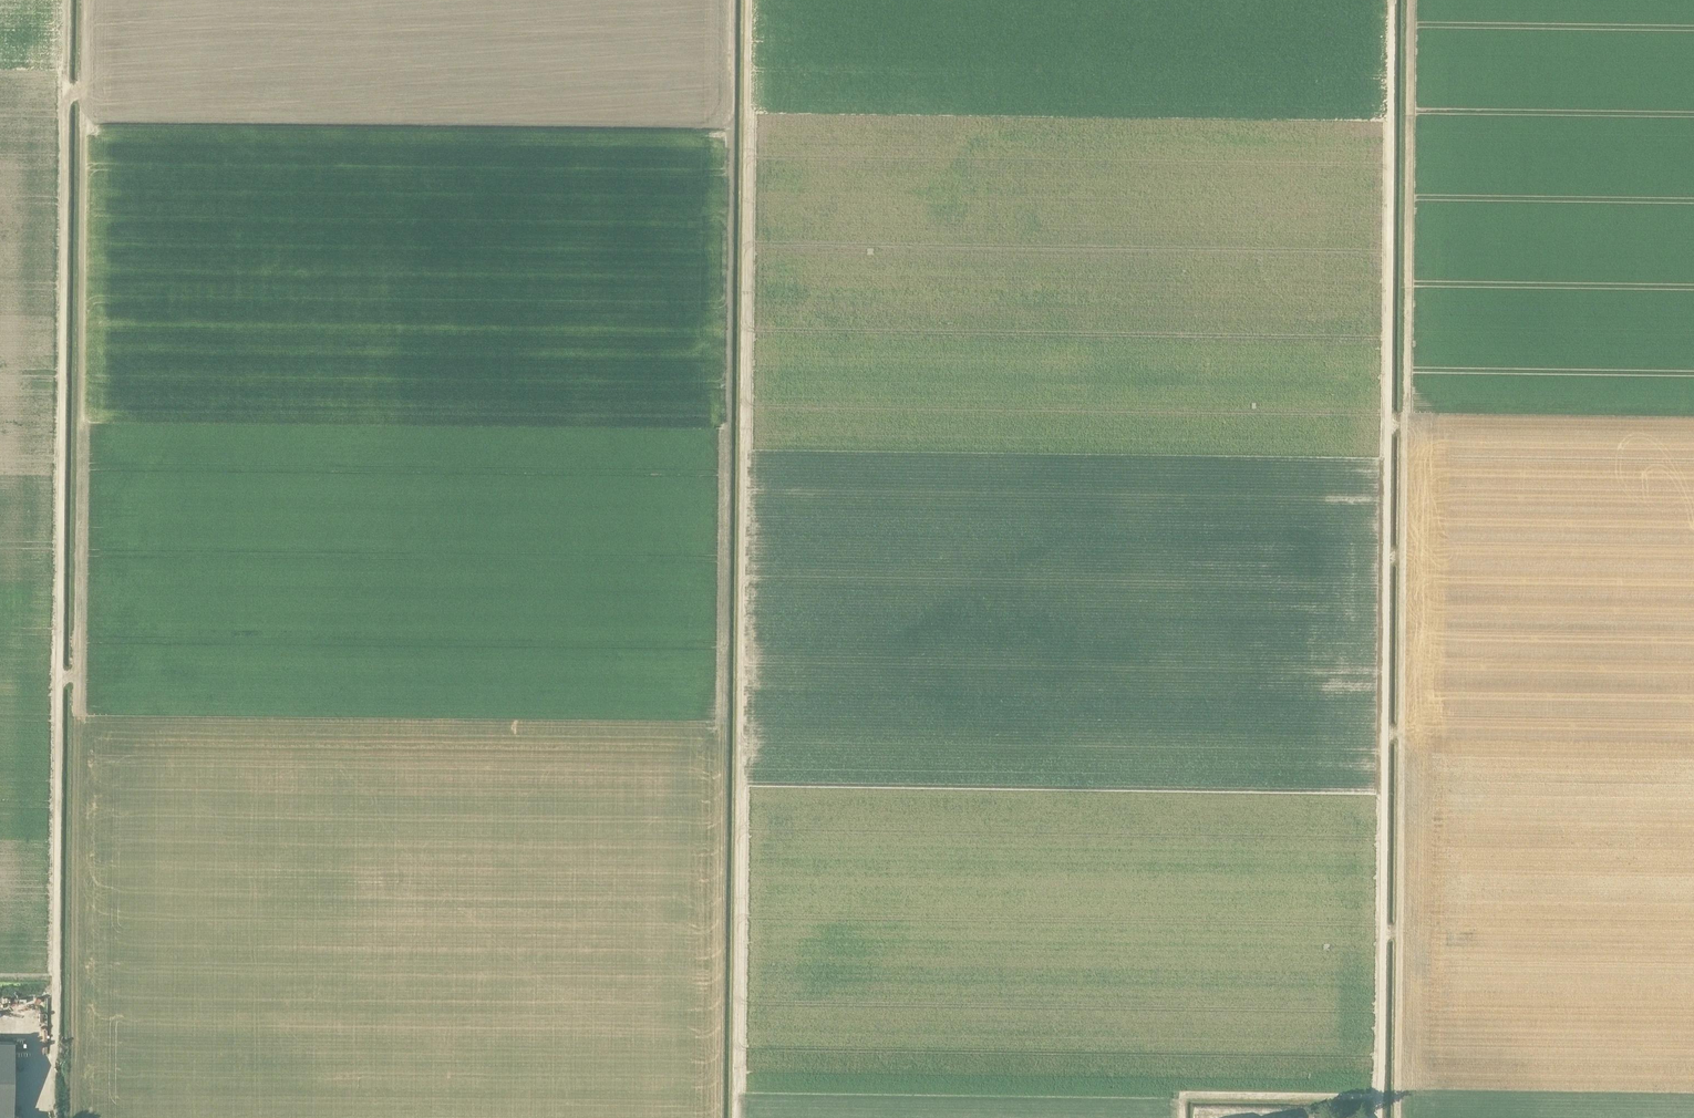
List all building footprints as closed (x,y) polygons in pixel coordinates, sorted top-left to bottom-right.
[(12,1114),(14,1041),(0,1041),(0,1117),(9,1117),(9,1114),(12,1114)]
